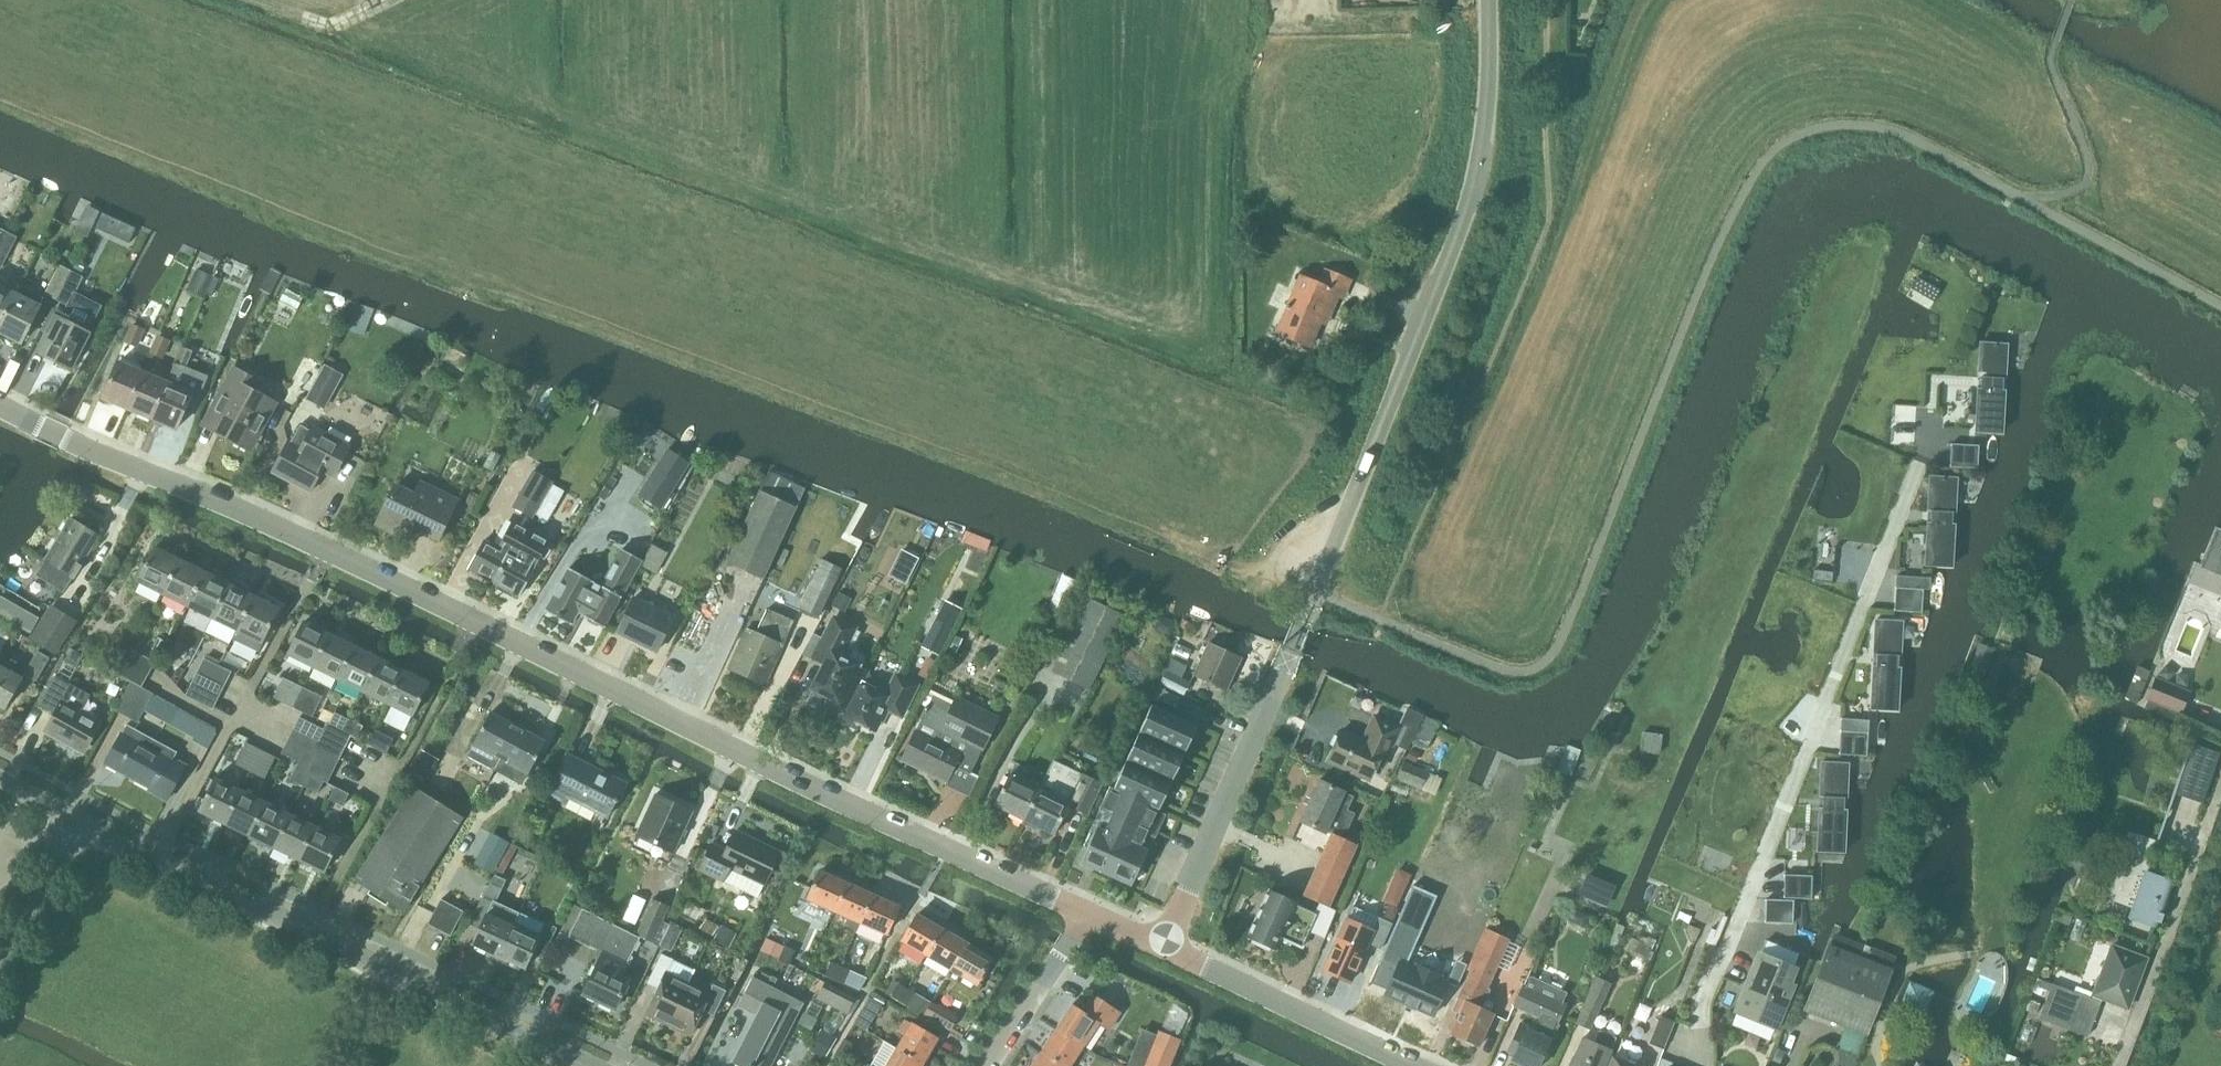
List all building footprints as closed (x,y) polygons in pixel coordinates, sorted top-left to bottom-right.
[(0,241),(0,270),(18,236),(6,229),(0,241)] [(57,298),(71,269),(60,263),(45,292),(57,298)] [(203,296),(213,274),(197,268),(188,290),(203,296)] [(1324,268),(1319,283),(1301,275),(1277,331),(1309,345),(1323,314),(1329,317),(1340,292),(1345,294),(1351,279),(1324,268)] [(70,367),(87,333),(102,304),(75,290),(82,275),(71,269),(57,298),(68,303),(43,354),(70,367)] [(20,286),(0,276),(0,324),(20,286)] [(275,302),(296,313),(305,296),(284,285),(275,302)] [(31,292),(20,286),(0,324),(0,332),(20,342),(43,298),(31,292)] [(132,323),(124,342),(136,348),(144,328),(132,323)] [(159,335),(151,354),(163,359),(172,340),(159,335)] [(183,345),(175,364),(187,369),(196,350),(183,345)] [(1987,345),(1980,433),(2006,435),(2013,347),(1987,345)] [(128,408),(143,373),(118,362),(103,398),(128,408)] [(323,363),(304,397),(325,408),(343,374),(323,363)] [(232,368),(219,392),(202,424),(251,449),(275,403),(254,392),(259,382),(232,368)] [(143,373),(128,408),(152,418),(167,383),(143,373)] [(167,383),(152,418),(176,429),(191,393),(167,383)] [(336,467),(349,444),(313,425),(310,429),(300,424),(291,441),(289,440),(273,471),(310,490),(325,461),(336,467)] [(1978,445),(1951,444),(1949,467),(1977,468),(1978,445)] [(531,516),(550,481),(531,470),(511,505),(531,516)] [(1931,570),(1961,571),(1965,482),(1935,481),(1931,570)] [(437,537),(455,500),(419,483),(414,495),(395,486),(377,522),(397,532),(402,520),(437,537)] [(762,579),(795,508),(759,491),(727,563),(762,579)] [(43,562),(35,575),(63,592),(71,579),(97,538),(69,521),(43,562)] [(517,549),(528,530),(512,521),(497,547),(483,539),(467,568),(492,581),(511,546),(517,549)] [(510,595),(512,592),(517,595),(547,540),(528,530),(517,549),(511,546),(492,581),(496,583),(494,586),(510,595)] [(2194,669),(2220,607),(2220,534),(2219,533),(2163,658),(2194,669)] [(852,551),(830,541),(792,620),(792,621),(815,631),(852,551)] [(651,543),(640,562),(657,571),(667,552),(651,543)] [(162,593),(179,559),(154,547),(137,581),(162,593)] [(603,627),(640,560),(620,549),(599,586),(593,582),(593,581),(567,567),(544,610),(570,624),(577,611),(584,615),(583,616),(603,627)] [(187,605),(204,571),(179,559),(162,593),(187,605)] [(212,617),(229,583),(204,571),(187,605),(212,617)] [(236,629),(253,595),(229,583),(212,617),(236,629)] [(1923,589),(1895,588),(1894,611),(1921,612),(1923,589)] [(253,595),(236,629),(261,641),(277,607),(253,595)] [(655,650),(672,616),(633,597),(616,631),(655,650)] [(1089,688),(1124,615),(1089,598),(1053,670),(1089,688)] [(56,653),(78,617),(52,602),(30,639),(56,653)] [(926,649),(943,657),(966,612),(949,604),(926,649)] [(792,620),(771,611),(766,609),(755,634),(745,629),(728,667),(764,683),(792,621),(792,620)] [(861,631),(855,628),(835,618),(825,638),(823,637),(812,657),(825,664),(813,687),(829,695),(825,703),(842,712),(856,683),(857,684),(865,669),(862,668),(868,656),(857,650),(859,646),(855,643),(861,631)] [(311,665),(328,632),(304,620),(288,653),(311,665)] [(1907,626),(1878,624),(1875,713),(1904,714),(1907,626)] [(336,677),(352,644),(328,632),(311,665),(336,677)] [(1220,686),(1235,654),(1203,639),(1188,671),(1220,686)] [(360,689),(376,656),(352,644),(336,677),(360,689)] [(26,671),(39,680),(54,656),(40,647),(26,671)] [(129,647),(122,659),(148,674),(155,662),(129,647)] [(385,701),(401,668),(376,656),(360,689),(385,701)] [(204,658),(198,670),(225,684),(231,671),(204,658)] [(122,659),(115,671),(116,671),(130,679),(142,686),(148,674),(122,659)] [(4,708),(21,678),(0,666),(0,705),(4,708)] [(401,668),(385,701),(411,714),(427,681),(401,668)] [(1181,692),(1186,681),(1162,669),(1156,680),(1181,692)] [(198,670),(192,682),(219,696),(225,684),(198,670)] [(42,702),(59,711),(48,731),(81,748),(95,722),(80,714),(92,692),(57,673),(42,702)] [(291,705),(302,683),(281,673),(270,695),(291,705)] [(2191,690),(2156,675),(2147,698),(2182,712),(2191,690)] [(856,683),(842,712),(839,718),(855,727),(857,723),(872,731),(883,708),(901,716),(916,686),(896,676),(887,693),(875,687),(873,691),(857,684),(856,683)] [(130,679),(115,709),(139,721),(154,693),(142,686),(130,679)] [(192,682),(186,695),(213,708),(219,696),(192,682)] [(302,683),(291,705),(309,714),(320,692),(302,683)] [(1164,691),(1159,700),(1174,707),(1178,698),(1164,691)] [(968,773),(995,718),(954,698),(950,706),(931,696),(901,758),(944,780),(952,765),(968,773)] [(1150,704),(1112,788),(1158,808),(1196,725),(1150,704)] [(1402,746),(1417,713),(1403,707),(1395,726),(1371,716),(1360,740),(1339,730),(1326,760),(1367,778),(1374,762),(1380,765),(1390,741),(1402,746)] [(332,708),(325,722),(340,730),(347,716),(332,708)] [(491,770),(499,757),(504,747),(515,727),(489,713),(465,757),(491,770)] [(297,714),(291,726),(315,739),(318,733),(322,726),(297,714)] [(318,733),(342,745),(348,734),(353,736),(360,722),(347,716),(340,730),(325,722),(324,721),(322,726),(318,733)] [(122,733),(106,763),(150,787),(152,784),(169,793),(184,765),(173,759),(177,751),(127,724),(122,733)] [(309,750),(312,745),(315,739),(291,726),(285,738),(309,750)] [(527,772),(543,742),(515,727),(504,747),(499,757),(527,772)] [(367,742),(380,749),(387,737),(373,730),(367,742)] [(1868,733),(1840,731),(1839,754),(1866,756),(1868,733)] [(318,733),(315,739),(312,745),(336,757),(342,745),(318,733)] [(306,757),(309,750),(285,738),(279,751),(296,759),(303,763),(306,757)] [(248,769),(259,747),(244,740),(233,762),(248,769)] [(2220,753),(2192,743),(2175,792),(2202,802),(2220,753)] [(309,750),(306,757),(330,769),(336,757),(312,745),(309,750)] [(259,747),(248,769),(265,778),(276,756),(259,747)] [(423,748),(410,771),(431,783),(444,759),(423,748)] [(606,816),(623,783),(566,754),(547,792),(563,800),(565,796),(606,816)] [(1402,755),(1394,774),(1431,789),(1438,770),(1402,755)] [(307,773),(303,783),(315,789),(319,779),(324,782),(330,769),(306,757),(303,763),(300,770),(307,773)] [(300,770),(303,763),(296,759),(287,776),(303,783),(307,773),(300,770)] [(1054,759),(1039,789),(1024,818),(1055,833),(1069,804),(1091,815),(1106,784),(1054,759)] [(1024,818),(1039,789),(1025,782),(1028,769),(1016,763),(1011,774),(1010,773),(995,804),(1024,818)] [(1821,858),(1850,859),(1854,770),(1825,768),(1821,858)] [(223,821),(239,788),(215,777),(199,809),(223,821)] [(1330,833),(1302,896),(1319,903),(1327,906),(1356,845),(1342,839),(1353,814),(1345,811),(1352,797),(1317,781),(1299,821),(1324,832),(1324,831),(1330,833)] [(347,793),(333,786),(328,797),(342,804),(347,793)] [(403,910),(462,817),(414,786),(355,880),(403,910)] [(1112,788),(1108,787),(1081,846),(1087,848),(1080,862),(1129,885),(1145,850),(1140,848),(1158,808),(1112,788)] [(248,833),(264,801),(239,788),(223,821),(248,833)] [(672,851),(691,811),(654,794),(635,834),(672,851)] [(273,845),(288,812),(264,801),(248,833),(273,845)] [(297,857),(313,825),(288,812),(273,845),(297,857)] [(313,825),(297,857),(322,870),(338,837),(313,825)] [(2158,929),(2174,881),(2145,871),(2157,839),(2130,830),(2107,896),(2133,905),(2128,919),(2158,929)] [(711,844),(699,869),(723,881),(757,897),(763,883),(778,852),(733,831),(724,850),(711,844)] [(492,833),(475,864),(491,873),(508,841),(492,833)] [(833,910),(845,882),(819,871),(807,898),(833,910)] [(498,956),(519,911),(495,899),(505,878),(494,873),(483,894),(470,924),(477,927),(470,943),(498,956)] [(1784,875),(1783,898),(1811,899),(1812,875),(1784,875)] [(844,925),(855,930),(859,921),(871,894),(845,882),(833,910),(848,916),(844,925)] [(1378,964),(1395,971),(1386,990),(1384,994),(1404,1003),(1403,1006),(1415,1011),(1416,1008),(1433,1016),(1447,983),(1447,982),(1447,983),(1438,979),(1440,975),(1416,965),(1414,969),(1406,965),(1436,896),(1412,885),(1378,964)] [(1269,947),(1274,949),(1280,937),(1301,947),(1309,930),(1324,937),(1336,911),(1327,906),(1319,903),(1317,908),(1314,913),(1295,904),(1295,903),(1267,890),(1246,936),(1252,939),(1251,942),(1267,949),(1269,947)] [(871,894),(859,921),(885,933),(897,905),(871,894)] [(651,942),(667,905),(651,898),(635,935),(651,942)] [(449,935),(462,911),(440,899),(427,923),(449,935)] [(1792,923),(1793,900),(1765,899),(1764,922),(1792,923)] [(557,930),(568,936),(601,952),(582,993),(613,1008),(626,980),(614,974),(620,963),(625,965),(638,937),(581,909),(571,903),(557,930)] [(1398,908),(1389,904),(1383,916),(1392,920),(1398,908)] [(1347,982),(1366,942),(1381,949),(1385,941),(1392,925),(1390,924),(1353,907),(1323,971),(1347,982)] [(556,927),(555,926),(544,922),(544,923),(519,911),(498,956),(523,968),(530,952),(542,957),(556,927)] [(950,968),(965,943),(916,914),(902,940),(950,968)] [(1466,968),(1470,970),(1452,1011),(1459,1014),(1450,1034),(1478,1046),(1492,1015),(1477,1008),(1506,943),(1483,932),(1466,968)] [(967,997),(975,983),(990,957),(965,943),(950,968),(945,977),(953,982),(950,987),(967,997)] [(1867,1030),(1891,970),(1830,946),(1806,1006),(1867,1030)] [(2102,999),(2128,1008),(2145,960),(2112,947),(2091,1000),(2052,985),(2047,998),(2040,1018),(2088,1036),(2102,999)] [(693,970),(673,960),(659,953),(645,983),(656,989),(644,1013),(666,1024),(686,984),(693,970)] [(1789,984),(1795,969),(1759,955),(1737,1010),(1777,1026),(1793,986),(1789,984)] [(823,975),(841,983),(859,992),(865,977),(829,960),(823,975)] [(1513,1005),(1539,1017),(1532,1031),(1527,1029),(1528,1027),(1520,1023),(1510,1047),(1515,1049),(1511,1059),(1526,1065),(1536,1065),(1548,1041),(1550,1042),(1558,1024),(1557,1023),(1565,1004),(1570,994),(1527,975),(1513,1005)] [(800,1003),(772,989),(777,980),(772,977),(768,986),(753,978),(739,1005),(757,1014),(732,1062),(740,1065),(768,1065),(800,1003)] [(1596,977),(1576,1021),(1590,1028),(1610,983),(1596,977)] [(913,992),(891,979),(883,991),(906,1005),(913,992)] [(2032,992),(2047,998),(2052,985),(2037,979),(2032,992)] [(853,996),(822,980),(814,998),(844,1013),(853,996)] [(712,1015),(724,991),(711,984),(706,994),(686,984),(666,1024),(687,1034),(699,1009),(712,1015)] [(1056,1028),(1082,1045),(1096,1023),(1107,1030),(1118,1012),(1092,995),(1085,1005),(1077,1000),(1074,1006),(1071,1004),(1056,1028)] [(949,1029),(957,1015),(931,1000),(920,1018),(930,1024),(933,1019),(949,1029)] [(1674,1023),(1660,1017),(1649,1043),(1663,1048),(1674,1023)] [(895,1046),(922,1062),(936,1038),(909,1022),(895,1046)] [(1064,1065),(1068,1065),(1082,1045),(1056,1028),(1041,1051),(1064,1065)] [(1567,1065),(1601,1065),(1614,1037),(1598,1030),(1593,1041),(1581,1036),(1567,1065)] [(1142,1065),(1166,1065),(1177,1041),(1157,1032),(1142,1065)] [(836,1046),(850,1054),(855,1045),(841,1037),(836,1046)] [(850,1054),(836,1046),(831,1055),(845,1063),(850,1054)] [(922,1062),(895,1046),(883,1065),(920,1065),(922,1062)] [(1041,1051),(1031,1065),(1064,1065),(1041,1051)] [(1610,1055),(1606,1065),(1635,1065),(1610,1055)]
